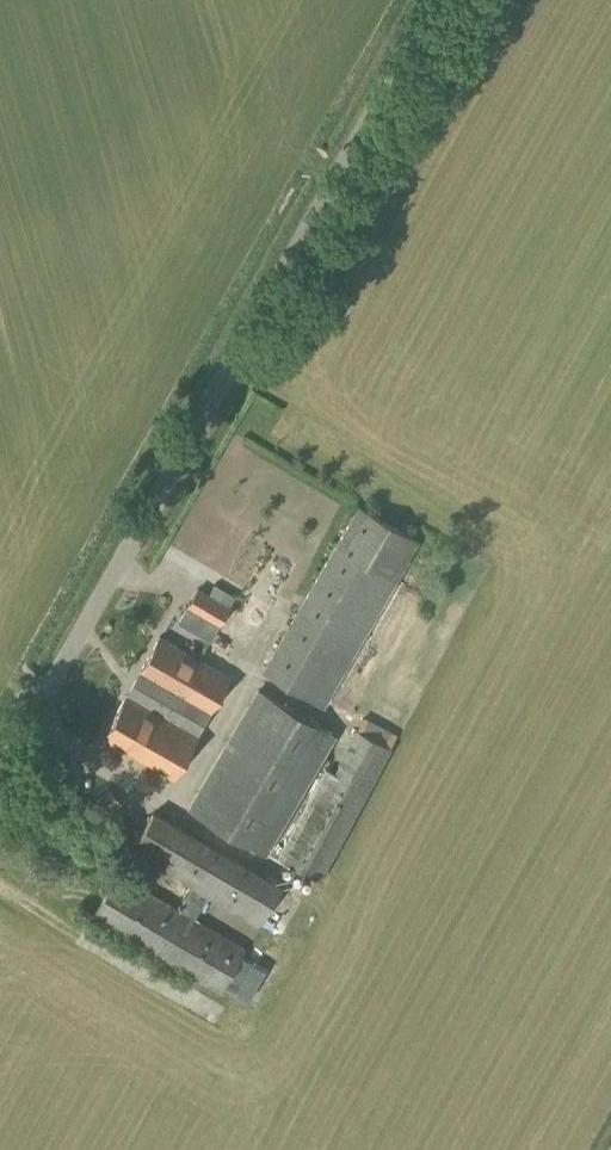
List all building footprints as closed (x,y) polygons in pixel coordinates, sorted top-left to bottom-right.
[(322,706),(418,541),(359,507),(263,672),(322,706)] [(183,551),(176,561),(199,576),(206,565),(183,551)] [(178,623),(210,641),(229,607),(198,589),(178,623)] [(198,734),(230,678),(159,637),(140,671),(144,673),(179,693),(166,716),(198,734)] [(198,734),(166,716),(179,693),(144,673),(130,698),(126,696),(103,737),(173,778),(198,734)] [(265,853),(335,735),(259,691),(189,809),(265,853)] [(321,882),(392,748),(356,729),(333,772),(325,768),(278,858),(321,882)] [(259,925),(281,888),(153,813),(131,850),(192,886),(178,911),(117,875),(93,916),(220,991),(244,949),(194,920),(208,895),(259,925)] [(277,926),(300,918),(294,902),(271,910),(277,926)] [(269,983),(277,959),(259,952),(250,976),(269,983)]
